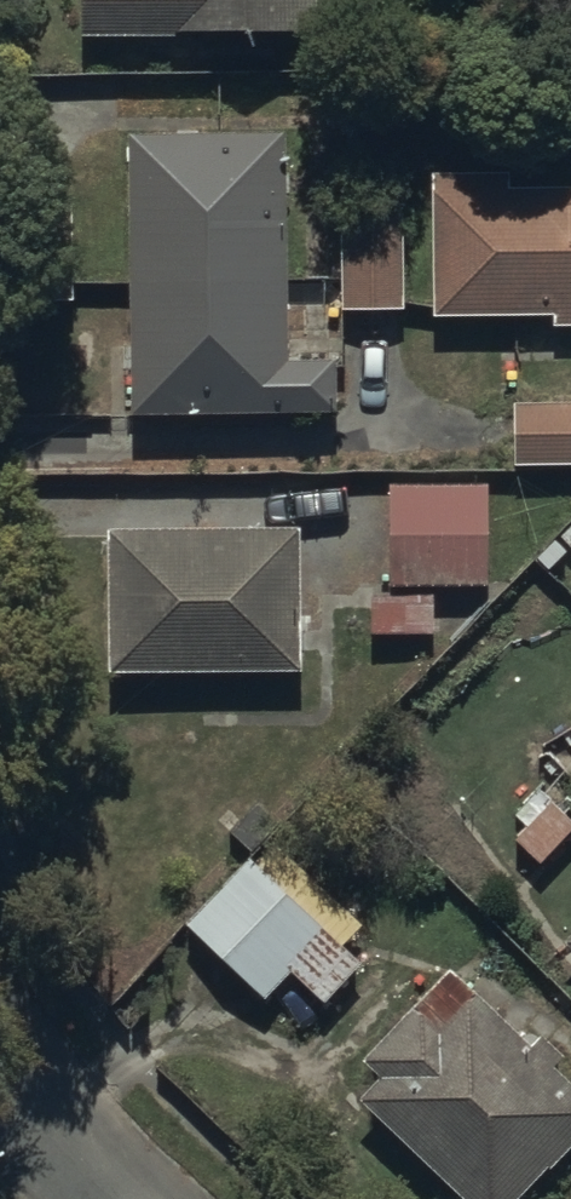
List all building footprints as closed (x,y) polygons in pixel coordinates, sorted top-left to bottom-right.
[(86,38),(319,33),(318,0),(85,0),(86,38)] [(294,134),(133,135),(134,414),(340,413),(340,361),(295,361),(294,134)] [(513,189),(513,171),(436,171),(436,317),(553,316),(553,327),(570,327),(570,189),(513,189)] [(409,313),(407,205),(340,206),(342,315),(409,313)] [(519,402),(519,416),(504,416),(504,438),(514,438),(514,467),(570,466),(570,402),(519,402)] [(494,483),(390,486),(394,638),(439,636),(438,587),(497,586),(494,483)] [(301,531),(111,530),(110,674),(300,675),(301,531)] [(365,926),(273,840),(272,839),(188,929),(258,994),(262,989),(272,999),(293,977),(325,1007),(366,963),(347,946),(365,926)] [(365,1099),(468,1198),(522,1198),(551,1170),(553,1172),(570,1154),(570,1086),(557,1072),(569,1060),(543,1034),(533,1044),(478,991),(440,1030),(416,1006),(366,1057),(387,1078),(365,1099)]
